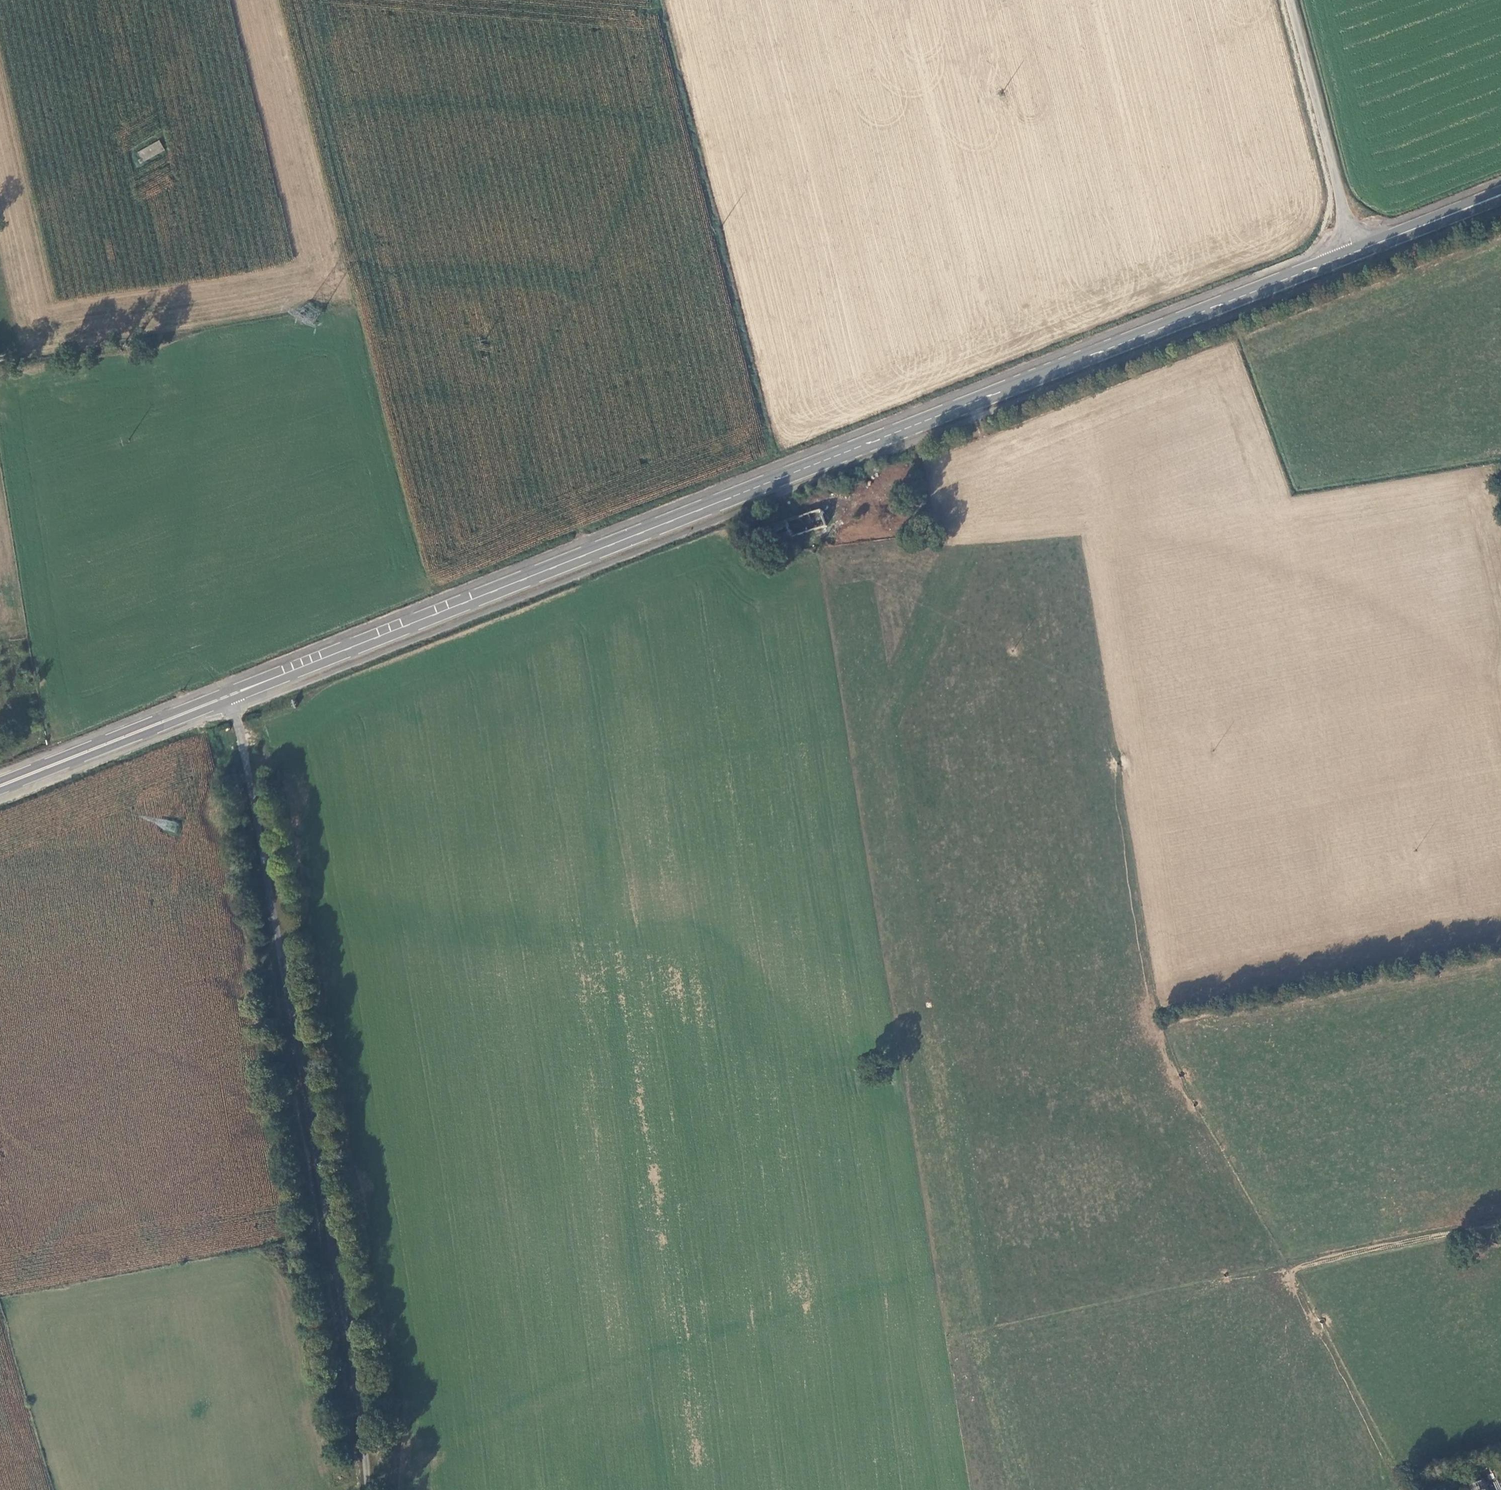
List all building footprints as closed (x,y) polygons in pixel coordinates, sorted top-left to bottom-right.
[(137,152),(143,162),(165,149),(159,139),(137,152)] [(826,514),(780,529),(785,546),(795,543),(795,541),(830,529),(826,514)] [(821,541),(823,549),(835,547),(833,538),(821,541)] [(1469,1483),(1471,1489),(1488,1489),(1484,1478),(1469,1483)]
